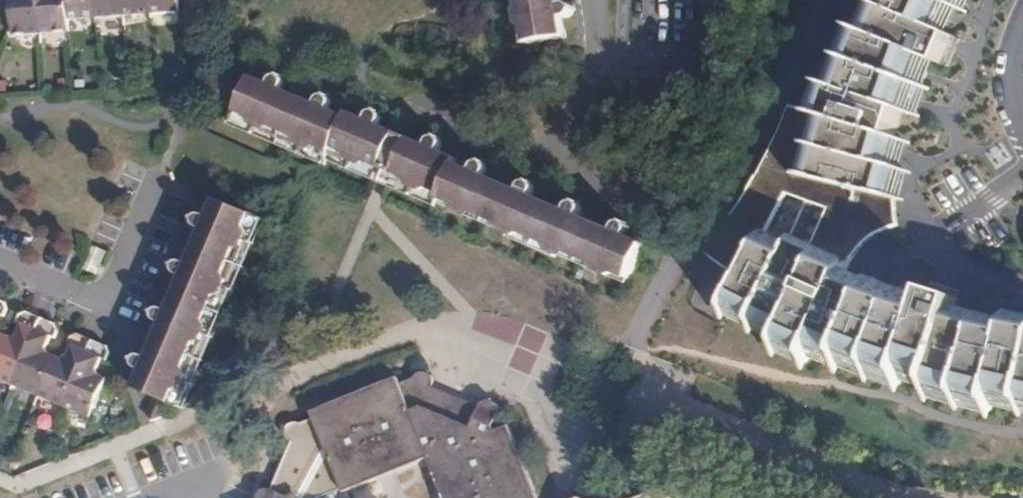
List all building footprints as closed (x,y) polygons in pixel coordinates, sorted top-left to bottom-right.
[(42,33),(39,0),(10,0),(13,28),(13,35),(42,33)] [(42,33),(69,31),(68,21),(67,0),(39,0),(42,33)] [(96,18),(95,0),(67,0),(68,21),(96,18)] [(124,16),(123,0),(95,0),(96,18),(124,16)] [(124,16),(151,14),(150,0),(123,0),(124,16)] [(180,12),(179,0),(150,0),(151,14),(180,12)] [(560,0),(521,0),(523,7),(517,11),(521,28),(527,31),(529,44),(566,38),(563,19),(566,19),(568,18),(571,16),(572,15),(573,12),(575,11),(575,9),(575,8),(573,8),(573,7),(570,5),(568,4),(567,4),(560,5),(560,0)] [(942,0),(867,0),(877,5),(866,32),(922,56),(930,59),(936,28),(933,27),(939,15),(942,0)] [(939,15),(945,2),(960,9),(960,7),(952,4),(954,0),(942,0),(939,15)] [(915,85),(924,87),(924,86),(912,81),(922,56),(866,32),(850,25),(848,26),(856,30),(846,57),(835,53),(835,55),(843,59),(833,86),(820,82),(819,84),(824,85),(815,114),(895,138),(904,112),(913,115),(914,113),(906,111),(915,85)] [(946,32),(936,28),(930,59),(940,64),(952,35),(946,32)] [(285,132),(299,98),(282,90),(283,85),(284,84),(284,81),(283,79),(281,78),(282,76),(280,75),(279,75),(278,76),(276,76),(273,77),(271,79),(270,81),(269,85),(252,78),(242,100),(236,112),(250,118),(251,124),(265,131),(271,127),(285,132)] [(315,105),(299,98),(285,132),(297,137),(299,144),(312,150),(317,146),(332,153),(334,148),(346,118),(328,110),(331,105),(331,103),(330,98),(328,97),(328,95),(327,95),(326,94),(324,97),(322,96),(320,98),(317,100),(315,105)] [(895,138),(815,114),(798,109),(790,139),(786,138),(785,140),(790,141),(782,170),(777,168),(771,165),(770,167),(778,170),(785,173),(884,197),(896,200),(896,198),(886,195),(894,169),(903,172),(903,170),(889,165),(896,140),(902,142),(903,141),(895,138)] [(348,114),(346,118),(334,148),(348,154),(349,160),(362,165),(368,163),(381,168),(396,133),(378,126),(381,119),(381,117),(381,116),(380,114),(378,112),(378,111),(377,111),(375,110),(375,112),(374,111),(373,111),(371,112),(370,113),(368,115),(365,120),(348,114)] [(441,194),(453,164),(456,159),(439,152),(441,148),(442,146),(442,143),(440,141),(438,139),(439,137),(438,136),(437,136),(435,138),(433,138),(430,139),(428,141),(426,147),(408,139),(394,174),(407,179),(408,186),(421,190),(428,188),(441,194)] [(472,172),(453,164),(441,194),(439,198),(453,204),(455,211),(470,217),(476,214),(487,219),(502,185),(485,177),(487,171),(487,170),(487,167),(486,166),(484,164),(485,162),(484,162),(482,161),(481,163),(480,163),(478,163),(476,164),(475,166),(473,168),(472,172)] [(892,215),(892,207),(886,202),(883,201),(884,197),(785,173),(784,178),(780,177),(773,180),(765,193),(757,188),(740,213),(734,220),(731,226),(730,231),(730,236),(732,241),(734,246),(739,256),(744,260),(751,265),(745,275),(741,273),(739,275),(744,278),(727,310),(729,311),(733,304),(745,310),(747,306),(761,312),(755,324),(757,325),(760,318),(786,330),(779,347),(780,348),(788,332),(813,344),(806,360),(808,360),(815,345),(842,356),(839,362),(841,363),(846,350),(870,289),(842,278),(847,268),(853,260),(857,252),(862,245),(869,237),(874,232),(879,229),(885,225),(887,223),(892,215)] [(519,192),(502,185),(487,219),(501,224),(502,231),(516,237),(522,234),(534,239),(549,205),(532,198),(535,191),(535,189),(534,187),(534,186),(531,185),(533,182),(532,182),(530,181),(529,183),(528,183),(524,183),(522,184),(521,186),(519,192)] [(204,230),(197,247),(231,262),(236,249),(243,247),(249,233),(246,228),(252,214),(217,199),(209,216),(204,214),(202,214),(199,214),(198,215),(197,217),(195,216),(194,217),(194,219),(195,220),(196,222),(196,225),(197,227),(204,230)] [(566,212),(549,205),(534,239),(546,244),(549,251),(562,257),(569,253),(582,259),(597,224),(579,217),(580,213),(581,212),(581,210),(581,208),(580,207),(580,205),(578,205),(578,202),(577,202),(576,201),(575,203),(574,203),(572,203),(571,203),(569,206),(568,207),(566,212)] [(613,231),(597,224),(582,259),(594,264),(596,271),(609,276),(617,273),(630,279),(644,245),(626,237),(629,231),(628,228),(627,226),(625,224),(626,222),(625,222),(623,221),(622,223),(621,222),(619,223),(618,224),(615,226),(613,231)] [(231,262),(197,247),(189,264),(183,262),(181,262),(178,262),(177,264),(174,263),(174,264),(173,266),(175,267),(175,269),(175,271),(177,273),(184,277),(176,294),(212,309),(217,296),(223,294),(229,280),(225,274),(231,262)] [(875,360),(876,357),(896,298),(870,289),(846,350),(875,360)] [(929,289),(924,308),(910,350),(925,355),(922,365),(936,370),(952,317),(958,300),(929,289)] [(212,309),(176,294),(169,311),(164,309),(162,307),(161,309),(159,310),(156,311),(154,311),(154,312),(153,313),(155,314),(155,316),(155,317),(156,319),(158,320),(165,323),(157,341),(191,355),(197,343),(204,341),(209,327),(206,321),(212,309)] [(910,350),(924,308),(896,298),(876,357),(905,366),(910,350)] [(5,316),(8,309),(5,302),(0,300),(0,314),(5,316)] [(0,346),(0,379),(14,385),(42,318),(33,315),(26,311),(21,313),(17,321),(21,324),(16,336),(12,337),(5,335),(0,346)] [(980,326),(952,317),(936,370),(935,376),(965,384),(980,326)] [(42,318),(14,385),(39,396),(56,356),(48,352),(46,348),(51,336),(56,338),(58,332),(56,324),(48,321),(42,318)] [(1009,333),(998,384),(1022,389),(1022,327),(1010,324),(1009,333)] [(1009,333),(980,326),(965,384),(996,392),(998,384),(1009,333)] [(39,396),(65,406),(93,340),(87,337),(78,333),(71,336),(68,344),(73,345),(68,358),(64,359),(57,356),(56,356),(39,396)] [(102,358),(107,361),(110,353),(108,346),(102,344),(93,340),(65,406),(91,418),(108,378),(99,375),(97,370),(102,358)] [(191,355),(157,341),(150,357),(143,355),(140,356),(138,356),(137,358),(135,357),(134,358),(133,360),(136,361),(136,363),(136,365),(138,368),(144,371),(137,388),(171,403),(177,390),(183,388),(189,375),(185,369),(191,355)] [(429,372),(423,370),(415,373),(414,378),(399,384),(398,378),(312,412),(314,418),(300,424),(296,421),(292,421),(289,423),(285,432),(286,435),(289,439),(292,441),(271,490),(267,489),(264,489),(261,490),(258,497),(317,497),(343,488),(345,492),(429,458),(446,497),(538,497),(537,497),(509,426),(504,428),(498,412),(498,409),(498,405),(494,401),(488,399),(483,401),(482,402),(475,417),(472,417),(462,412),(461,409),(443,403),(441,404),(429,398),(428,396),(428,393),(432,383),(432,377),(429,372)]
